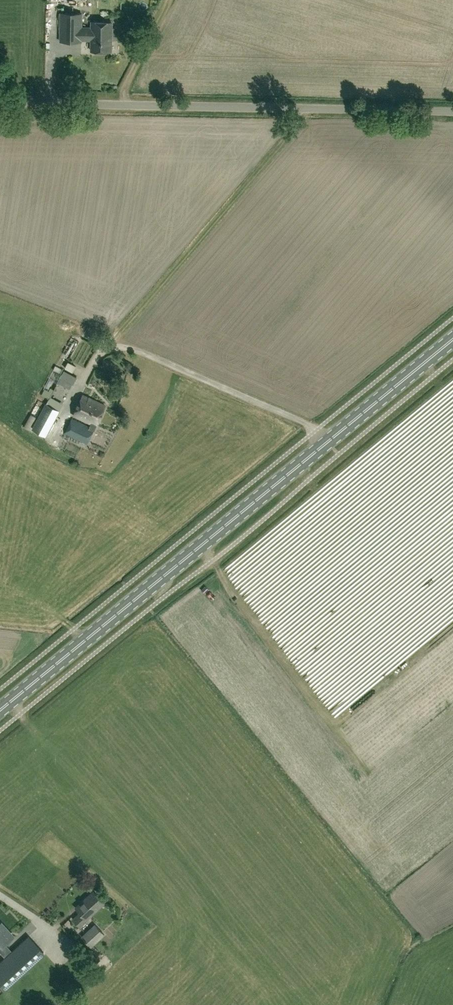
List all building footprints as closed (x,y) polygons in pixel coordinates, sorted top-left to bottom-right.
[(81,14),(60,14),(60,42),(81,42),(81,37),(91,38),(91,52),(111,52),(111,22),(93,22),(93,30),(81,30),(81,14)] [(74,386),(79,375),(66,370),(62,381),(74,386)] [(82,395),(73,416),(92,424),(96,426),(105,405),(82,395)] [(60,411),(46,404),(33,429),(46,436),(60,411)] [(88,444),(96,426),(92,424),(91,427),(72,419),(65,434),(88,444)] [(85,923),(84,922),(104,903),(94,892),(76,908),(80,913),(73,919),(80,928),(85,923)] [(5,957),(12,951),(6,944),(11,940),(14,937),(2,924),(0,925),(0,951),(5,957)] [(92,948),(105,936),(96,924),(82,937),(92,948)] [(0,962),(0,985),(5,991),(46,954),(29,935),(12,951),(5,957),(0,962)] [(58,969),(46,982),(53,989),(65,976),(58,969)] [(24,992),(29,987),(21,979),(16,985),(24,992)]
